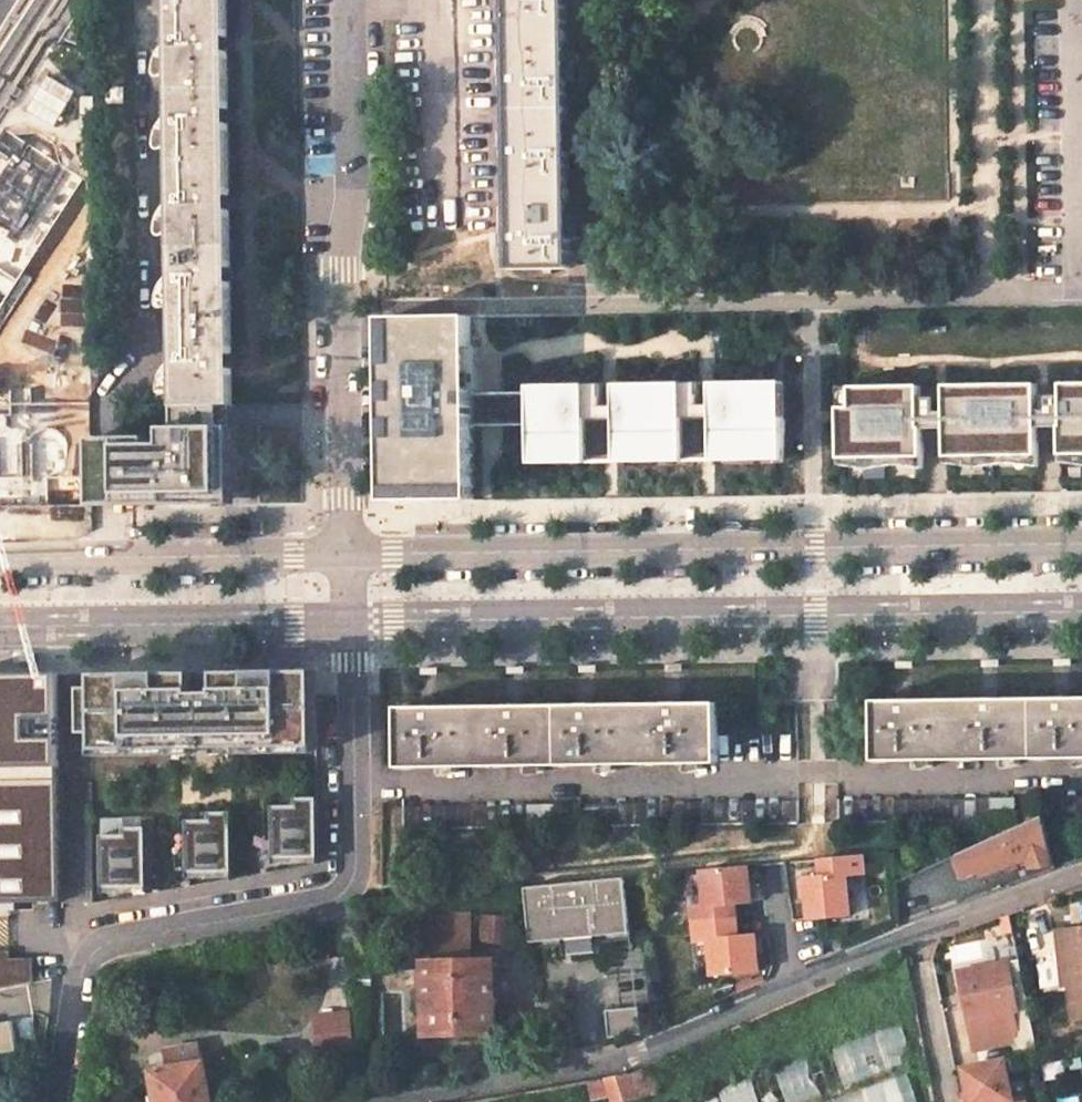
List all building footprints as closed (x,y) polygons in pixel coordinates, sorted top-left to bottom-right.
[(174,406),(233,405),(227,0),(168,0),(174,406)] [(510,270),(570,269),(570,240),(578,240),(577,210),(569,210),(568,155),(577,155),(576,127),(568,127),(567,82),(575,81),(574,52),(566,52),(566,0),(506,0),(510,270)] [(5,127),(0,135),(0,307),(83,178),(5,127)] [(388,503),(483,505),(482,429),(482,396),(481,330),(389,331),(388,503)] [(590,383),(524,383),(524,396),(525,428),(525,458),(592,457),(592,434),(608,434),(608,454),(685,454),(685,429),(704,429),(704,452),(776,452),(776,380),(710,380),(710,404),(680,405),(680,382),(608,382),(608,405),(590,405),(590,383)] [(843,465),(1081,463),(1081,386),(1067,387),(1067,398),(1051,398),(1051,388),(951,388),(951,398),(936,398),(936,389),(843,390),(843,465)] [(482,429),(525,428),(524,396),(482,396),(482,429)] [(94,504),(91,436),(91,402),(8,405),(9,414),(0,413),(0,505),(94,504)] [(235,503),(233,405),(174,406),(175,424),(166,425),(166,441),(152,441),(152,435),(91,436),(94,504),(235,503)] [(96,740),(194,739),(193,692),(192,671),(95,673),(96,740)] [(218,738),(317,736),(316,671),(217,673),(217,691),(218,738)] [(62,902),(59,675),(0,675),(0,904),(62,902)] [(193,692),(194,739),(218,738),(217,691),(193,692)] [(876,760),(1081,757),(1081,699),(875,701),(876,760)] [(401,766),(721,763),(720,704),(400,708),(401,766)] [(317,736),(218,738),(218,747),(318,746),(317,736)] [(194,739),(96,740),(97,749),(194,747),(194,739)] [(272,857),(318,857),(318,797),(295,797),(295,805),(272,805),(272,857)] [(186,871),(232,871),(232,811),(209,811),(209,819),(186,819),(186,871)] [(1033,868),(1054,863),(1043,816),(958,855),(965,876),(983,870),(985,875),(1029,859),(1033,868)] [(98,886),(145,886),(145,826),(121,826),(121,834),(98,834),(98,886)] [(865,873),(864,854),(821,859),(822,876),(805,878),(806,888),(808,888),(847,885),(846,875),(865,873)] [(748,866),(703,870),(705,894),(751,891),(748,866)] [(599,933),(629,931),(623,874),(525,883),(529,938),(562,936),(563,952),(601,950),(599,933)] [(850,913),(847,885),(808,888),(809,917),(850,913)] [(736,903),(752,901),(751,891),(705,894),(706,904),(692,906),(694,924),(737,919),(736,903)] [(466,960),(464,911),(419,916),(420,962),(466,960)] [(483,911),(479,940),(509,943),(512,914),(483,911)] [(758,969),(755,934),(739,935),(737,919),(694,924),(696,941),(709,940),(713,974),(758,969)] [(1058,929),(1059,947),(1067,947),(1069,977),(1073,1018),(1081,1017),(1081,926),(1058,929)] [(1059,947),(1062,977),(1069,977),(1067,947),(1059,947)] [(0,951),(0,987),(35,980),(34,958),(11,958),(11,951),(0,951)] [(422,1032),(491,1030),(489,959),(466,960),(420,962),(422,1032)] [(1038,1044),(1022,962),(961,976),(977,1051),(1021,1042),(1022,1048),(1038,1044)] [(640,1004),(628,1005),(631,1033),(643,1032),(640,1004)] [(610,1035),(631,1033),(628,1005),(607,1007),(610,1035)] [(353,1058),(355,1019),(317,1017),(317,1056),(353,1058)] [(1007,1062),(965,1071),(972,1101),(1027,1101),(1026,1099),(1016,1101),(1007,1062)] [(152,1072),(157,1101),(213,1101),(206,1064),(152,1072)] [(662,1101),(807,1101),(798,1067),(662,1101)] [(634,1097),(630,1073),(610,1077),(613,1100),(634,1097)]
